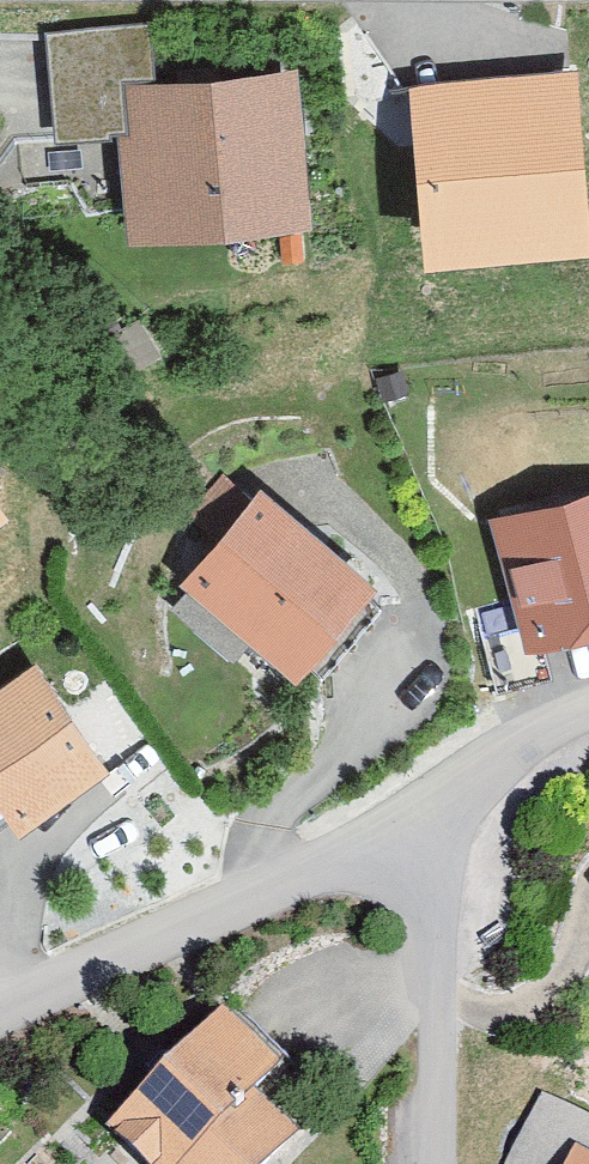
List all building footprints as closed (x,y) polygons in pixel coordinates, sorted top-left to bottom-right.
[(287,199),(274,66),(155,77),(151,28),(63,36),(72,128),(126,123),(134,213),(287,199)] [(568,75),(414,89),(428,246),(582,232),(568,75)] [(363,583),(259,501),(195,581),(299,663),(363,583)] [(509,523),(536,624),(588,610),(588,502),(509,523)] [(32,674),(0,697),(0,796),(19,823),(98,767),(32,674)] [(209,1020),(105,1131),(139,1163),(261,1163),(287,1135),(248,1099),(270,1076),(209,1020)]
